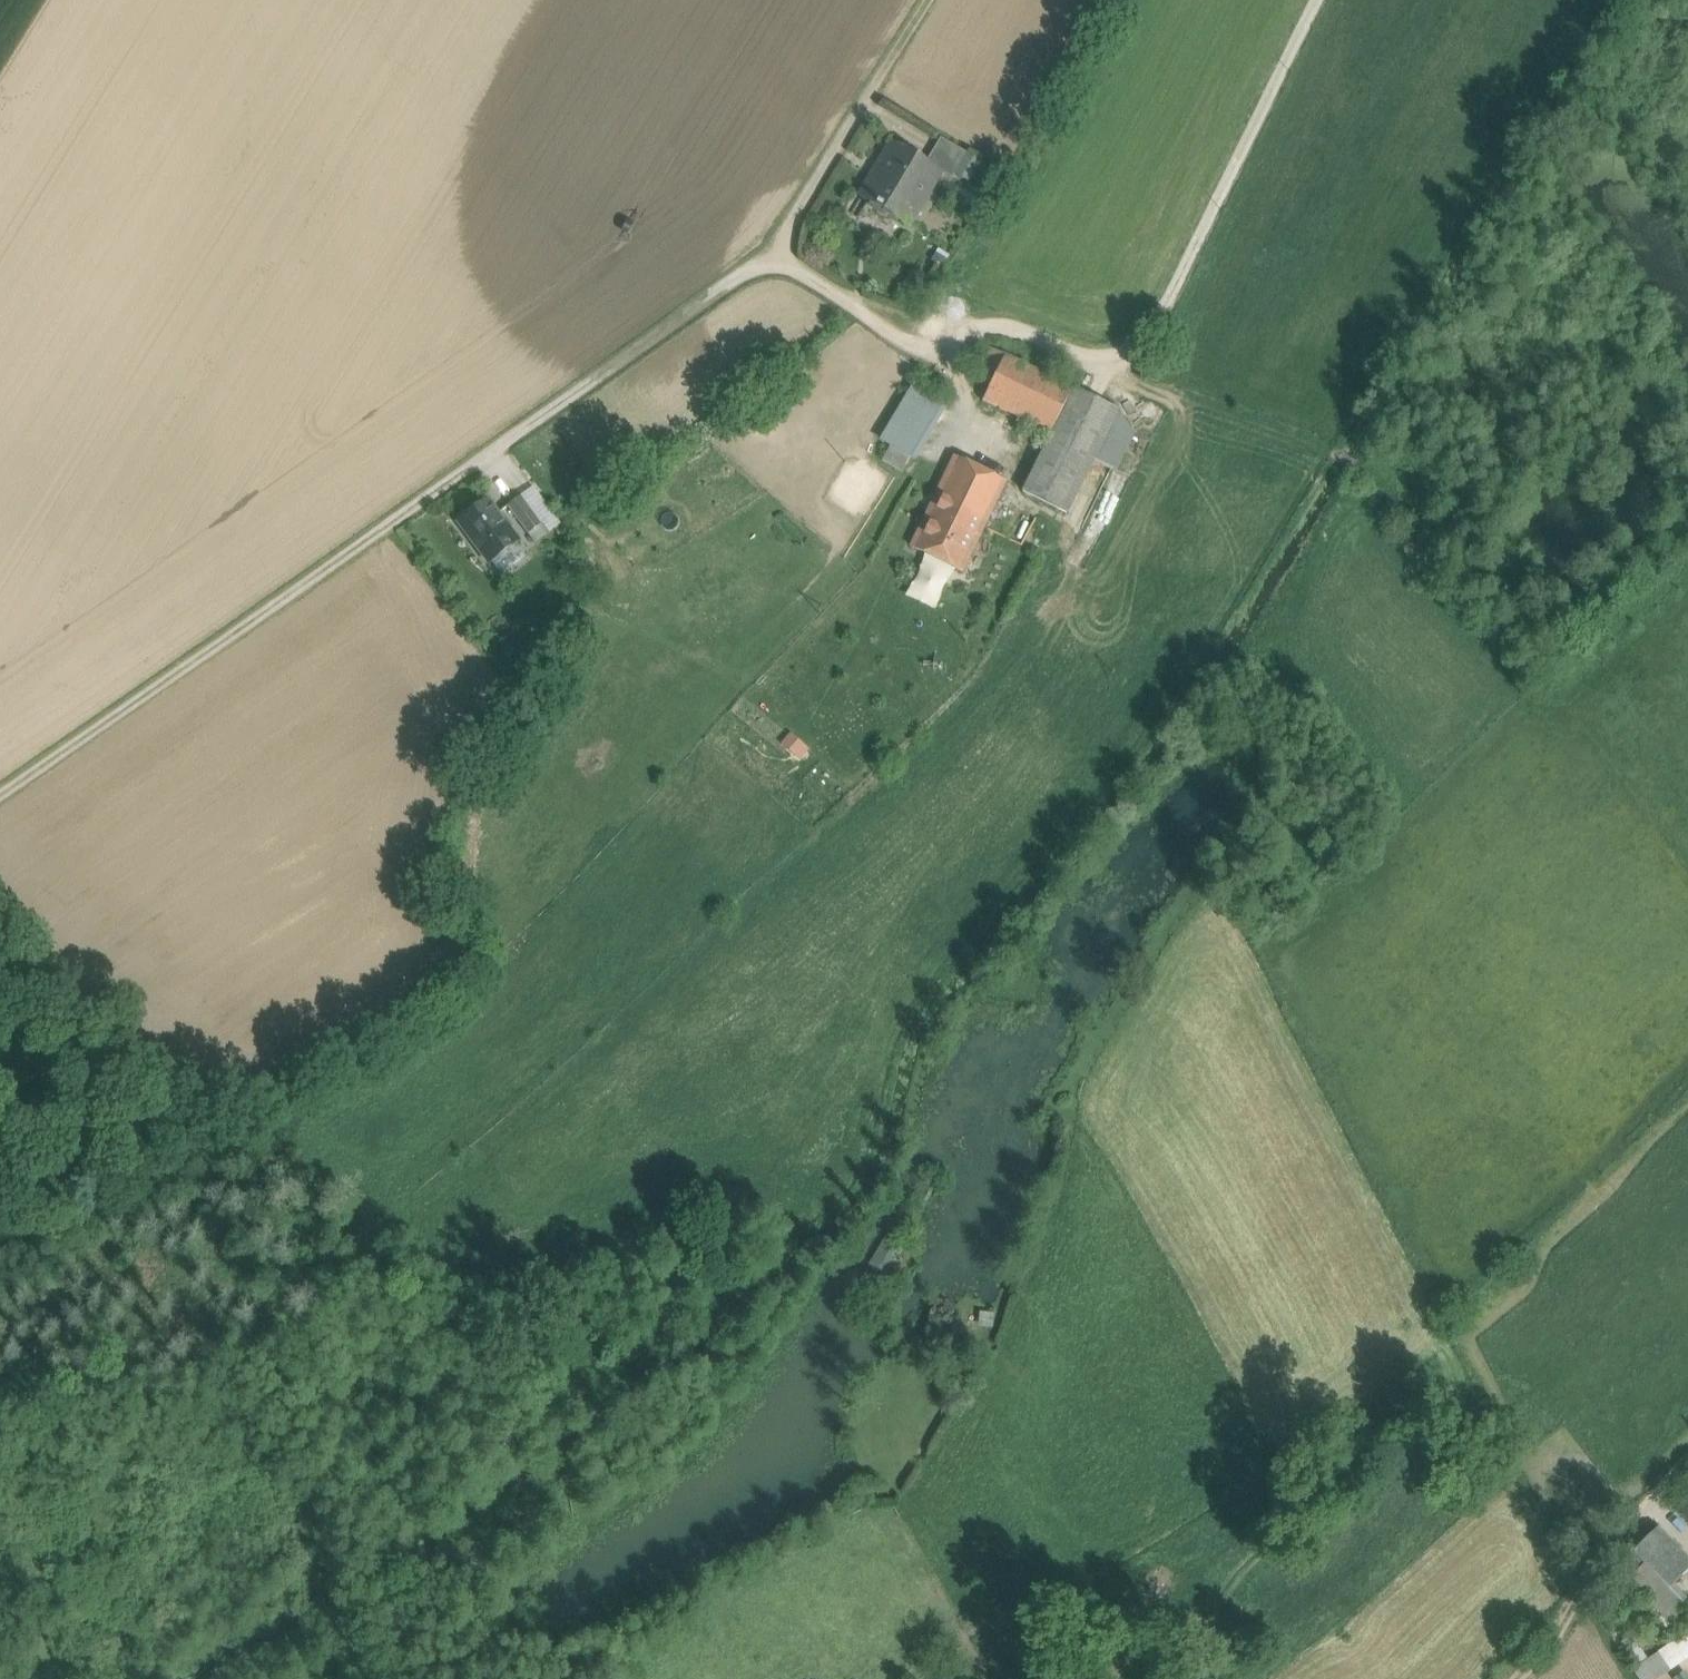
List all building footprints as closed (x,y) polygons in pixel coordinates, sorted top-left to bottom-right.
[(966,154),(941,139),(926,164),(941,172),(951,179),(966,154)] [(893,144),(860,199),(908,227),(941,172),(926,164),(893,144)] [(1006,356),(991,349),(975,380),(990,388),(1006,356)] [(1072,390),(1006,356),(990,388),(983,403),(1049,436),(1072,390)] [(919,389),(884,444),(891,447),(909,458),(943,403),(919,389)] [(1049,436),(1021,492),(1064,514),(1094,455),(1116,412),(1072,390),(1049,436)] [(1139,424),(1116,412),(1094,455),(1117,467),(1139,424)] [(909,458),(891,447),(883,460),(902,471),(909,458)] [(1003,484),(955,460),(911,547),(960,571),(1003,484)] [(542,525),(521,497),(508,507),(529,535),(542,525)] [(518,543),(487,501),(459,522),(490,564),(518,543)] [(799,762),(809,749),(785,732),(776,745),(799,762)] [(1677,1509),(1687,1521),(1687,1498),(1677,1509)] [(1658,1527),(1633,1552),(1645,1565),(1668,1589),(1673,1585),(1687,1570),(1687,1559),(1658,1527)] [(1645,1565),(1629,1580),(1675,1626),(1687,1615),(1687,1601),(1673,1585),(1668,1589),(1645,1565)] [(1678,1637),(1687,1647),(1687,1628),(1678,1637)] [(1687,1647),(1678,1637),(1657,1656),(1667,1669),(1687,1647)] [(1635,1673),(1639,1678),(1652,1678),(1667,1669),(1657,1656),(1635,1673)]
